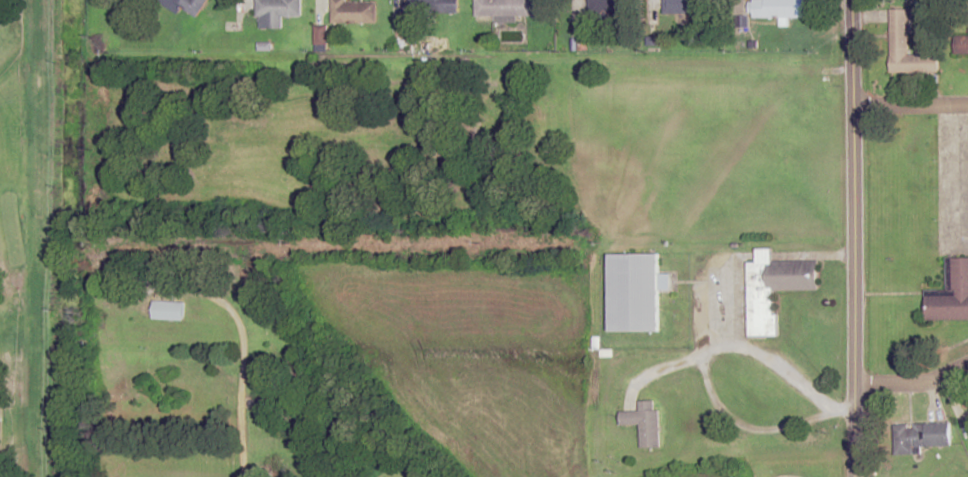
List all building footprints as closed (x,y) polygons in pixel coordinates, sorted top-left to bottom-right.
[(206,1),(204,0),(169,0),(195,17),(206,1)] [(257,29),(283,29),(283,17),(302,17),(302,0),(257,0),(257,29)] [(347,0),(331,0),(331,23),(377,23),(377,1),(347,1),(347,0)] [(419,13),(460,13),(460,0),(419,0),(419,13)] [(476,16),(543,16),(543,0),(476,0),(476,16)] [(632,0),(589,0),(589,16),(632,16),(632,0)] [(707,13),(707,0),(664,0),(664,13),(707,13)] [(754,17),(808,17),(808,0),(754,0),(754,17)] [(909,54),(909,8),(891,9),(892,73),(939,72),(939,54),(909,54)] [(956,35),(956,54),(967,54),(967,35),(956,35)] [(748,337),(777,337),(776,291),(819,290),(819,261),(773,261),(773,249),(756,249),(756,263),(748,263),(748,337)] [(610,332),(660,332),(660,289),(671,289),(671,274),(660,274),(660,254),(610,254),(610,332)] [(948,258),(948,290),(927,290),(927,320),(967,320),(967,258),(948,258)] [(659,448),(659,402),(639,401),(639,411),(621,411),(621,425),(641,425),(641,448),(659,448)] [(895,424),(895,455),(915,455),(915,447),(951,446),(951,424),(895,424)]
